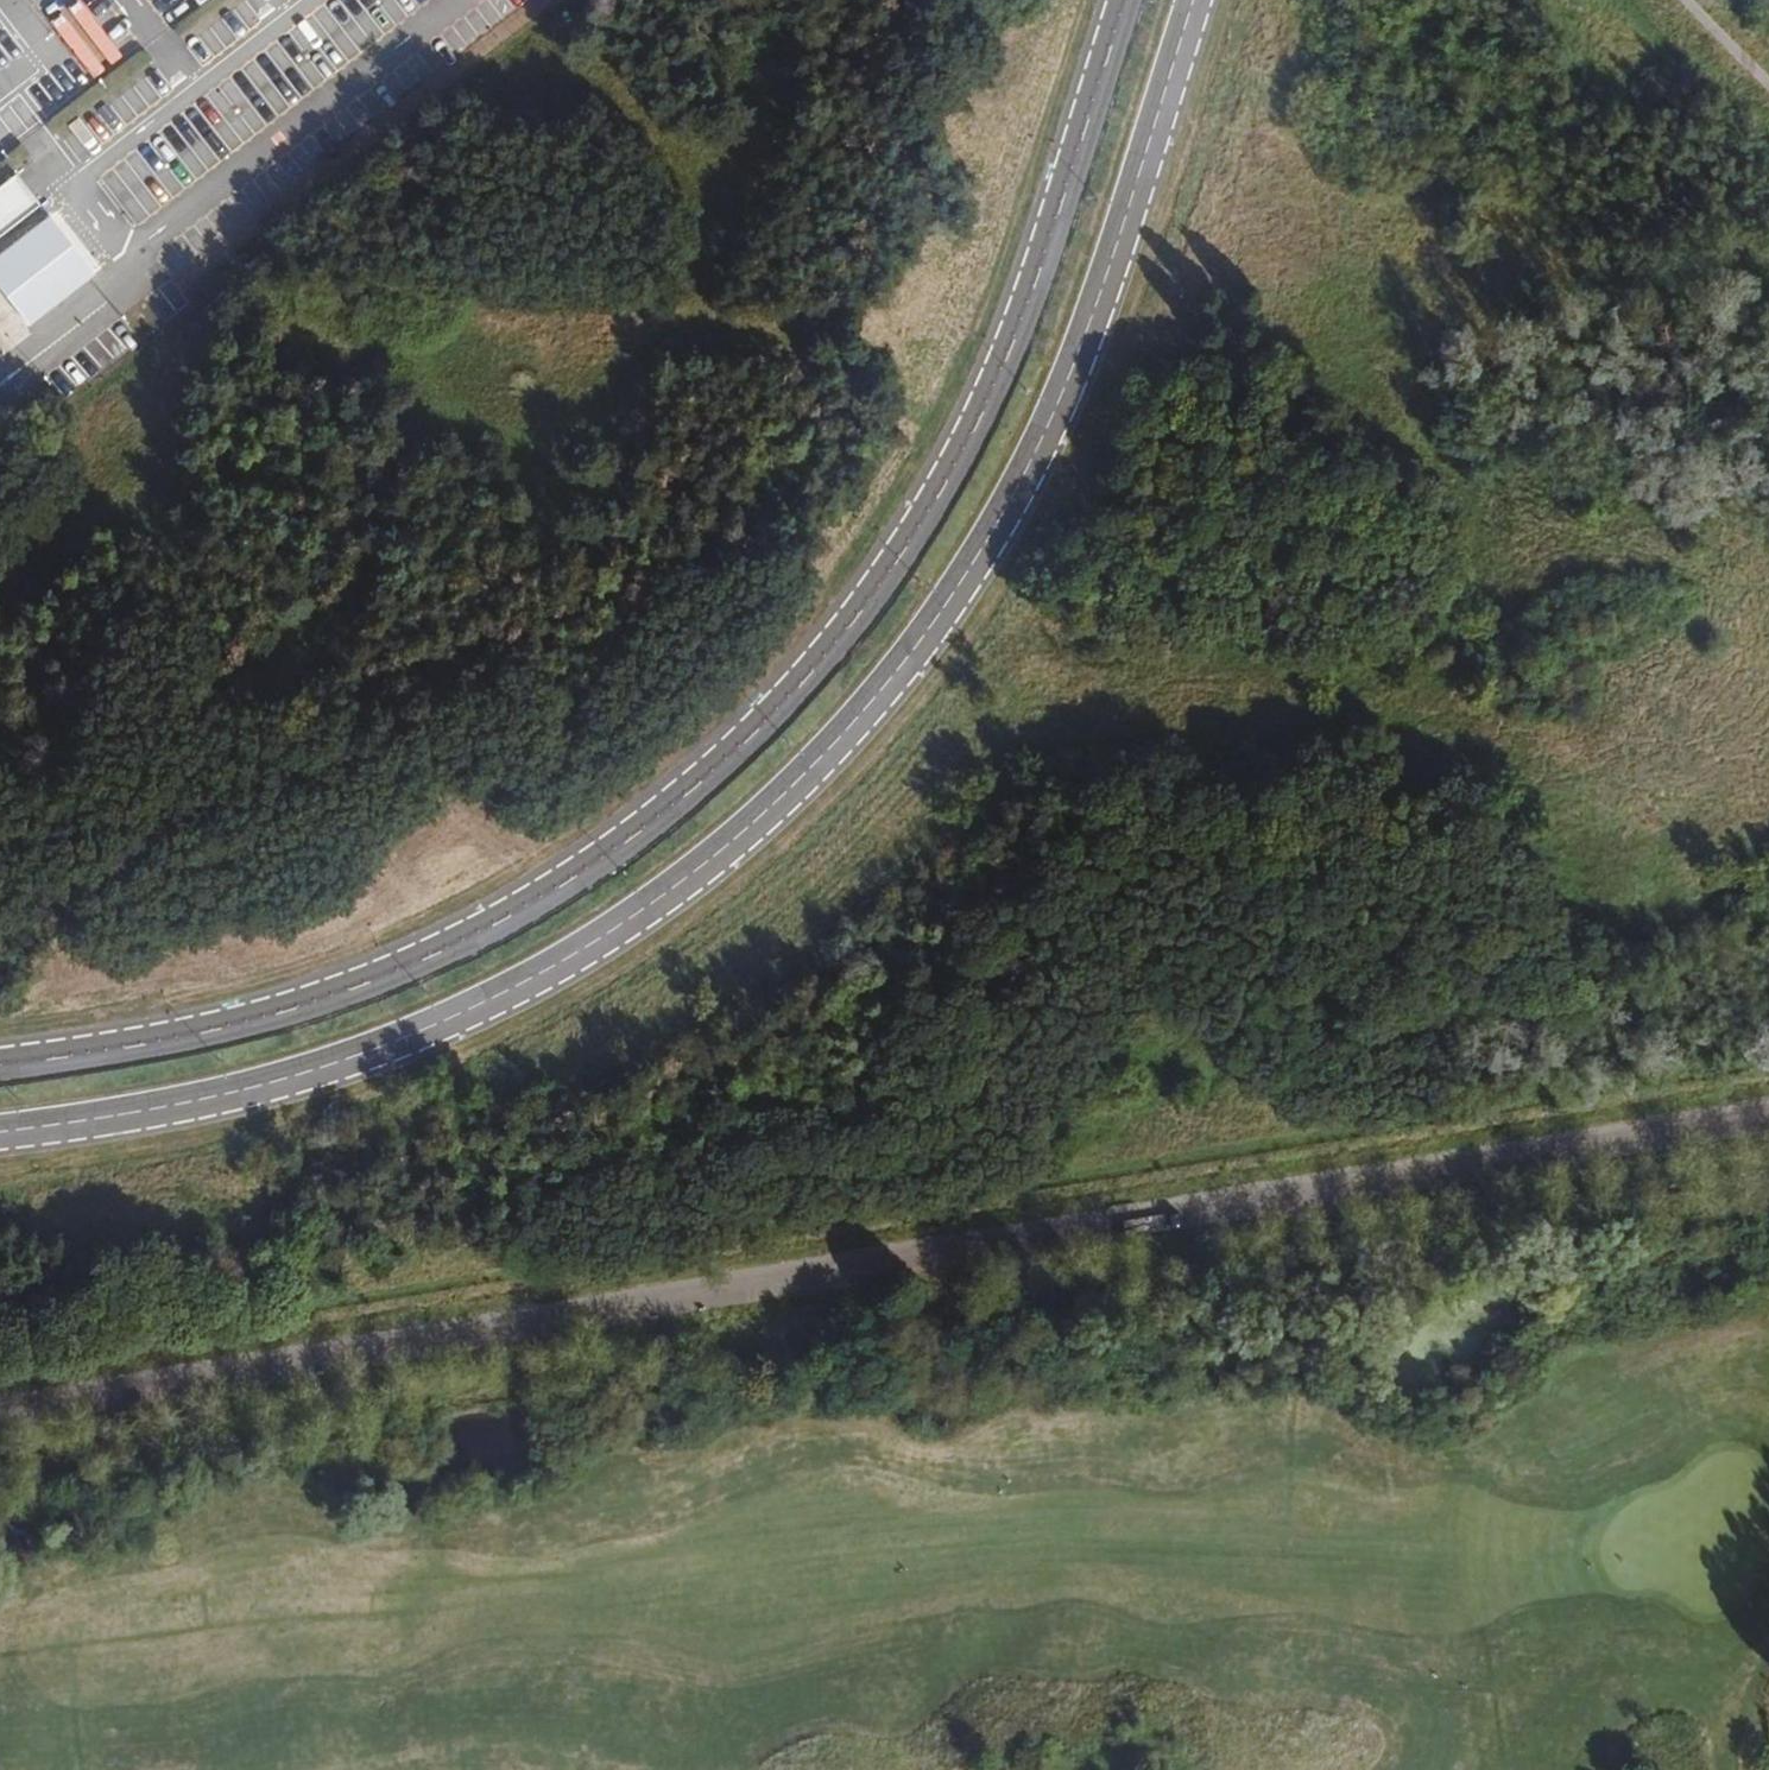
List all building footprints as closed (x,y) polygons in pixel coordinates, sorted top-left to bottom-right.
[(30,321),(87,278),(38,213),(47,207),(24,175),(0,193),(0,282),(30,321)]
